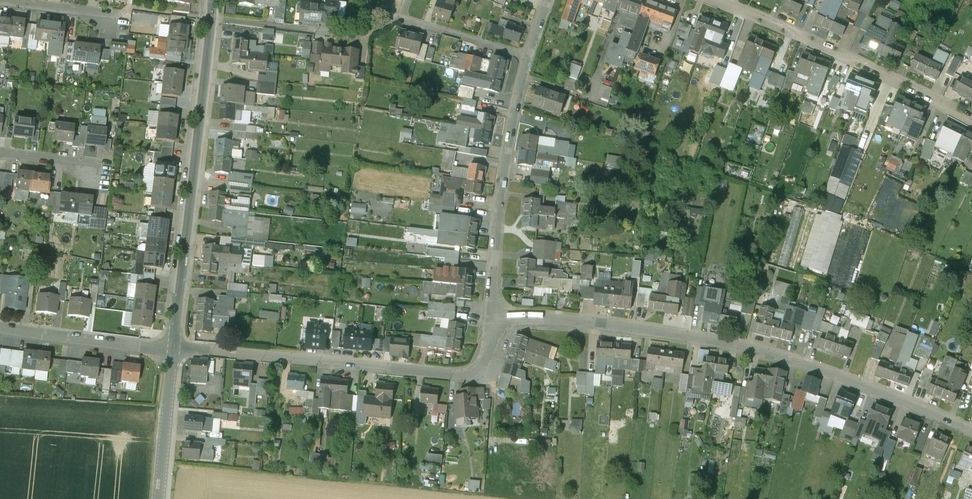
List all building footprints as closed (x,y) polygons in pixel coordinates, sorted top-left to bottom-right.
[(327,0),(326,6),(327,6),(326,18),(335,19),(337,1),(327,0)] [(560,24),(569,27),(573,22),(575,23),(583,0),(569,0),(560,24)] [(604,3),(599,16),(611,21),(616,8),(619,0),(597,0),(604,3)] [(616,8),(624,11),(619,24),(625,26),(626,26),(634,29),(645,0),(619,0),(616,8)] [(648,0),(645,0),(634,29),(632,35),(627,50),(637,53),(649,21),(661,25),(660,29),(667,32),(670,30),(677,11),(648,0)] [(781,9),(790,13),(791,10),(798,14),(803,2),(807,4),(808,0),(785,0),(781,9)] [(830,30),(841,35),(847,22),(844,21),(850,8),(856,11),(861,0),(843,0),(840,7),(836,16),(830,30)] [(190,4),(174,2),(173,11),(189,13),(190,4)] [(446,5),(438,2),(433,18),(449,23),(454,7),(453,7),(453,9),(446,6),(446,5)] [(326,6),(302,3),(298,5),(297,11),(299,14),(301,14),(301,21),(325,24),(326,18),(327,6),(326,6)] [(836,16),(821,9),(815,24),(819,26),(820,25),(830,30),(836,16)] [(904,14),(897,11),(894,18),(901,22),(904,14)] [(860,12),(854,25),(861,28),(866,16),(867,16),(860,12)] [(184,17),(171,16),(170,25),(183,27),(184,17)] [(866,16),(861,28),(868,31),(873,20),(866,16)] [(701,17),(696,30),(697,30),(690,50),(700,54),(701,50),(706,39),(708,35),(707,35),(712,21),(701,17)] [(0,18),(0,36),(9,37),(11,19),(0,18)] [(24,21),(11,19),(9,37),(22,39),(24,24),(24,21)] [(891,23),(885,20),(879,32),(886,35),(891,24),(891,23)] [(723,25),(712,21),(707,35),(708,35),(722,40),(728,25),(723,24),(723,25)] [(513,24),(508,22),(503,37),(519,42),(523,29),(512,25),(513,24)] [(691,26),(679,22),(675,34),(687,38),(691,26)] [(50,24),(37,23),(37,25),(35,40),(48,42),(50,24)] [(30,24),(24,24),(22,39),(28,40),(30,24)] [(37,25),(30,24),(28,40),(35,40),(37,25)] [(62,26),(50,24),(48,42),(60,43),(62,26)] [(903,47),(894,43),(901,28),(891,24),(886,35),(877,52),(897,61),(903,47)] [(183,27),(170,25),(168,38),(186,40),(188,27),(183,27)] [(626,26),(625,26),(624,31),(632,35),(634,29),(626,26)] [(918,34),(905,26),(899,38),(912,45),(918,34)] [(265,40),(276,40),(277,28),(265,27),(265,40)] [(879,32),(874,30),(872,33),(870,32),(863,46),(867,48),(868,47),(877,52),(886,35),(879,32)] [(422,36),(401,31),(396,48),(417,53),(418,54),(420,45),(422,36)] [(619,45),(611,42),(604,61),(620,67),(627,50),(632,35),(624,31),(619,45)] [(751,35),(740,63),(750,68),(748,72),(753,73),(766,42),(755,38),(756,37),(751,35)] [(186,40),(168,38),(166,51),(166,52),(181,53),(184,54),(185,48),(190,48),(191,41),(186,40)] [(248,40),(234,39),(233,51),(247,53),(248,49),(248,48),(248,40)] [(728,47),(706,39),(701,50),(724,59),(728,47)] [(136,53),(137,43),(113,40),(112,50),(136,53)] [(766,42),(753,73),(749,85),(760,90),(778,47),(766,42)] [(934,47),(932,46),(929,52),(934,55),(937,50),(940,44),(937,43),(934,47)] [(87,45),(74,44),(72,62),(84,64),(87,45)] [(265,46),(258,46),(257,54),(268,55),(271,55),(272,44),(265,44),(265,46)] [(100,47),(87,45),(84,64),(97,65),(100,47)] [(427,47),(420,45),(418,54),(417,53),(416,59),(424,61),(427,47)] [(345,48),(324,46),(322,59),(329,59),(328,65),(342,67),(342,72),(355,74),(356,74),(357,65),(358,51),(345,49),(345,48)] [(435,49),(429,47),(426,59),(432,60),(435,49)] [(166,51),(151,49),(150,58),(165,60),(166,52),(166,51)] [(948,55),(937,50),(934,55),(931,62),(924,75),(935,80),(948,55)] [(247,53),(233,51),(231,64),(246,65),(245,71),(258,73),(266,73),(266,72),(268,55),(257,54),(247,53)] [(181,53),(166,52),(165,60),(179,62),(181,53)] [(811,54),(804,52),(799,67),(797,66),(794,72),(792,80),(793,80),(809,86),(811,82),(819,58),(811,55),(811,54)] [(698,57),(688,53),(685,60),(696,64),(698,57)] [(509,61),(492,57),(491,61),(465,55),(463,66),(462,72),(503,82),(504,73),(506,73),(509,61)] [(659,62),(641,55),(635,70),(640,72),(639,76),(646,78),(647,74),(653,76),(659,62)] [(931,62),(917,55),(909,69),(913,71),(914,70),(924,75),(931,62)] [(831,62),(819,58),(811,82),(814,83),(817,74),(826,77),(831,62)] [(953,58),(946,74),(953,77),(961,62),(953,58)] [(179,62),(165,60),(164,69),(178,71),(179,62)] [(581,66),(570,62),(565,74),(577,78),(581,66)] [(742,68),(729,63),(726,70),(720,87),(733,92),(742,68)] [(365,66),(357,65),(356,74),(355,74),(355,78),(364,79),(365,66)] [(726,70),(717,66),(710,82),(720,87),(726,70)] [(178,71),(164,69),(163,83),(180,85),(182,71),(178,71)] [(786,77),(782,89),(789,91),(793,80),(792,80),(794,72),(788,70),(786,77)] [(462,72),(459,71),(456,84),(460,85),(473,88),(500,94),(503,82),(462,72)] [(277,73),(266,72),(266,73),(258,73),(257,81),(271,82),(276,83),(277,73)] [(773,72),(768,84),(782,89),(786,77),(773,72)] [(865,80),(855,76),(855,75),(851,73),(845,88),(850,90),(848,93),(852,94),(849,100),(857,103),(865,80)] [(838,79),(832,77),(828,88),(834,90),(838,79)] [(877,85),(865,80),(857,103),(855,108),(866,112),(877,85)] [(271,82),(257,81),(256,94),(270,95),(271,82)] [(814,83),(811,82),(809,86),(807,92),(814,94),(815,90),(816,91),(818,84),(814,83)] [(971,82),(964,95),(971,100),(971,83),(971,82)] [(180,85),(163,83),(161,96),(179,99),(180,85)] [(600,97),(610,101),(616,87),(605,83),(600,97)] [(316,98),(319,86),(310,84),(308,97),(316,98)] [(473,88),(460,85),(457,97),(470,99),(473,88)] [(244,88),(223,86),(221,103),(236,105),(252,106),(254,94),(243,93),(244,88)] [(566,96),(537,87),(531,106),(556,114),(558,105),(563,107),(566,96)] [(905,97),(899,94),(893,107),(889,105),(885,117),(881,125),(891,129),(893,126),(902,130),(914,102),(905,98),(905,97)] [(839,98),(833,95),(829,106),(835,108),(839,98)] [(175,100),(161,98),(160,105),(174,106),(175,100)] [(813,115),(815,101),(801,99),(799,113),(813,115)] [(849,100),(849,102),(843,100),(840,107),(852,112),(851,114),(852,115),(855,108),(857,103),(849,100)] [(902,130),(901,132),(907,135),(906,137),(915,141),(924,120),(920,118),(925,107),(914,102),(902,130)] [(236,105),(221,103),(219,120),(234,121),(241,121),(242,112),(235,111),(236,105)] [(889,105),(884,103),(880,115),(885,117),(889,105)] [(174,106),(160,105),(159,112),(173,114),(174,106)] [(252,106),(236,105),(235,111),(242,112),(261,114),(261,118),(274,119),(275,109),(252,106)] [(495,118),(462,111),(459,127),(491,133),(493,122),(494,122),(495,118)] [(176,116),(158,114),(157,127),(175,129),(176,116)] [(34,121),(15,119),(14,127),(13,136),(32,138),(33,131),(34,121)] [(965,131),(945,121),(940,133),(940,132),(937,138),(938,139),(936,143),(933,150),(933,151),(938,153),(937,156),(944,160),(946,157),(951,159),(953,155),(965,131)] [(74,126),(55,124),(53,140),(72,143),(73,135),(74,126)] [(246,125),(234,124),(233,131),(245,133),(246,125)] [(459,127),(449,125),(445,144),(466,148),(468,138),(474,139),(474,143),(488,145),(491,133),(459,127)] [(14,127),(7,127),(6,139),(12,139),(13,136),(14,127)] [(175,129),(157,127),(155,140),(162,141),(173,143),(175,129)] [(403,127),(403,136),(415,137),(416,128),(403,127)] [(105,130),(87,128),(85,144),(103,146),(104,139),(105,130)] [(818,208),(799,271),(825,279),(843,218),(837,215),(868,137),(848,128),(818,208)] [(727,169),(748,175),(750,168),(755,167),(757,161),(742,161),(742,158),(744,151),(744,144),(738,144),(738,129),(729,159),(737,161),(726,162),(727,169)] [(965,131),(953,155),(964,161),(969,150),(971,151),(971,134),(965,131)] [(563,144),(539,138),(538,137),(522,135),(521,140),(523,140),(521,151),(559,157),(561,157),(563,144)] [(111,140),(104,139),(103,146),(103,150),(110,151),(111,140)] [(936,143),(926,139),(920,155),(929,160),(933,151),(933,150),(936,143)] [(233,143),(217,141),(216,146),(217,146),(216,156),(232,158),(233,143)] [(487,151),(471,148),(470,155),(486,158),(487,151)] [(445,164),(458,164),(459,150),(446,150),(445,164)] [(559,157),(521,151),(519,163),(534,165),(535,162),(544,163),(544,167),(557,169),(559,157)] [(160,159),(159,159),(160,153),(154,152),(152,165),(155,165),(170,167),(171,160),(160,159)] [(887,161),(879,157),(875,167),(882,169),(883,167),(893,171),(898,158),(890,155),(887,161)] [(232,158),(216,156),(215,173),(230,175),(232,158)] [(623,159),(608,157),(607,164),(622,166),(623,159)] [(170,167),(155,165),(154,179),(173,181),(175,167),(170,167)] [(487,168),(471,165),(470,170),(453,167),(451,178),(463,180),(483,184),(485,172),(486,172),(487,168)] [(966,171),(960,182),(970,187),(971,182),(971,175),(966,171)] [(30,173),(17,172),(14,200),(25,201),(26,191),(28,192),(30,173)] [(42,175),(30,173),(28,192),(40,193),(46,194),(48,194),(48,192),(50,177),(42,176),(42,175)] [(443,177),(440,197),(440,198),(456,201),(460,201),(462,188),(463,180),(451,178),(443,177)] [(543,178),(531,177),(530,183),(542,185),(543,178)] [(173,181),(154,179),(152,192),(171,195),(173,181)] [(483,184),(463,180),(462,188),(467,189),(466,193),(481,195),(483,184)] [(229,184),(228,184),(227,191),(241,193),(241,192),(251,193),(252,187),(244,186),(229,184)] [(54,192),(48,192),(48,194),(46,194),(44,208),(52,209),(52,207),(54,193),(54,192)] [(171,195),(152,192),(150,207),(154,207),(165,209),(169,209),(171,195)] [(61,194),(54,193),(52,207),(59,208),(61,194)] [(238,201),(226,200),(227,194),(210,193),(210,198),(211,198),(210,208),(249,212),(250,197),(239,196),(238,201)] [(79,196),(61,194),(59,208),(58,212),(77,214),(79,196)] [(92,198),(79,196),(77,214),(91,215),(91,207),(92,198)] [(440,198),(440,197),(431,196),(431,204),(455,207),(456,201),(440,198)] [(541,200),(524,199),(524,203),(525,203),(524,217),(556,220),(556,210),(540,208),(541,200)] [(369,213),(369,203),(355,203),(354,212),(369,213)] [(574,204),(557,203),(556,210),(556,220),(565,221),(572,220),(574,204)] [(455,207),(431,204),(430,211),(454,214),(455,207)] [(107,209),(97,208),(96,219),(96,221),(105,222),(107,209)] [(249,212),(210,208),(209,221),(224,223),(223,228),(232,229),(248,230),(249,213),(249,212)] [(465,220),(445,217),(444,220),(441,223),(440,232),(477,237),(478,225),(480,225),(481,220),(465,218),(465,220)] [(556,220),(524,217),(523,229),(538,230),(538,225),(548,227),(548,226),(565,229),(565,221),(556,220)] [(168,222),(149,219),(146,239),(165,241),(168,222)] [(440,232),(409,228),(409,233),(414,233),(415,234),(439,237),(438,244),(475,249),(477,237),(440,232)] [(248,230),(232,229),(231,238),(247,239),(248,230)] [(247,239),(231,238),(231,244),(254,247),(254,240),(247,239)] [(165,241),(146,239),(145,253),(164,255),(165,241)] [(241,249),(204,245),(203,254),(205,254),(204,262),(239,265),(241,249)] [(145,253),(138,252),(136,267),(137,267),(155,269),(162,270),(164,255),(145,253)] [(505,272),(514,272),(515,260),(505,260),(505,272)] [(535,261),(519,260),(519,265),(520,265),(520,276),(547,278),(548,269),(535,269),(535,261)] [(645,278),(647,262),(638,260),(636,277),(645,278)] [(239,265),(204,262),(203,274),(217,276),(218,275),(229,276),(229,272),(240,273),(240,265),(239,265)] [(591,267),(583,266),(581,281),(590,282),(591,267)] [(155,269),(137,267),(136,275),(142,276),(142,273),(143,273),(154,275),(155,269)] [(475,272),(443,269),(443,271),(435,270),(434,284),(441,285),(472,287),(473,276),(475,276),(475,272)] [(669,275),(662,274),(660,287),(668,288),(669,275)] [(678,276),(669,275),(668,288),(666,297),(675,298),(677,284),(686,286),(688,277),(678,276)] [(547,278),(520,276),(519,288),(533,289),(534,288),(559,289),(559,279),(547,278)] [(154,281),(142,279),(142,286),(153,287),(154,281)] [(573,280),(559,279),(559,289),(558,291),(572,292),(573,280)] [(25,282),(8,280),(4,308),(24,311),(25,297),(26,292),(24,292),(25,282)] [(790,285),(776,281),(772,293),(787,297),(790,285)] [(66,284),(59,283),(58,296),(57,301),(64,301),(66,284)] [(247,286),(228,284),(227,291),(247,293),(247,286)] [(142,286),(136,285),(135,299),(153,301),(155,288),(153,287),(142,286)] [(472,287),(441,285),(440,293),(441,294),(446,295),(448,294),(457,295),(456,298),(471,299),(472,287)] [(591,288),(581,287),(580,298),(589,299),(591,288)] [(610,289),(597,287),(595,304),(608,306),(610,289)] [(623,290),(610,289),(608,306),(621,307),(623,290)] [(726,292),(704,289),(700,306),(706,307),(703,322),(708,323),(708,322),(719,324),(720,323),(724,299),(726,292)] [(631,290),(631,292),(624,292),(623,305),(637,307),(638,294),(639,294),(639,290),(631,290)] [(247,293),(227,291),(226,299),(235,300),(246,301),(247,293)] [(736,294),(726,292),(724,299),(734,301),(736,294)] [(58,296),(38,294),(36,312),(56,314),(57,301),(58,296)] [(639,294),(638,294),(637,307),(645,308),(647,295),(639,294)] [(666,297),(650,295),(648,312),(654,312),(654,311),(664,312),(666,297)] [(675,298),(666,297),(664,312),(677,314),(679,299),(675,298)] [(90,300),(71,298),(68,316),(88,318),(90,303),(90,300)] [(219,304),(213,303),(214,302),(196,300),(196,307),(198,307),(197,315),(223,317),(228,318),(228,313),(234,313),(235,300),(226,299),(219,298),(219,304)] [(153,301),(135,299),(133,313),(151,315),(153,301)] [(734,301),(724,299),(720,323),(736,327),(739,312),(741,312),(743,303),(734,301)] [(755,302),(743,300),(743,303),(741,312),(753,315),(755,302)] [(455,305),(434,303),(434,310),(455,312),(455,305)] [(775,310),(762,306),(755,333),(767,336),(768,335),(778,338),(782,324),(772,321),(775,310)] [(804,312),(793,309),(792,313),(786,311),(785,314),(782,324),(778,338),(790,341),(793,329),(799,331),(804,312)] [(870,317),(848,310),(844,319),(852,322),(851,324),(866,329),(870,317)] [(454,313),(433,311),(433,318),(454,320),(454,313)] [(279,313),(268,312),(268,314),(268,319),(268,320),(279,321),(279,313)] [(816,315),(804,312),(799,331),(800,331),(800,329),(811,332),(812,329),(816,315)] [(151,315),(133,313),(131,327),(149,329),(151,315)] [(824,316),(817,314),(816,315),(812,329),(819,332),(824,316)] [(223,317),(197,315),(195,333),(210,335),(211,325),(214,326),(214,327),(222,328),(223,317)] [(228,318),(223,317),(222,328),(228,329),(229,325),(238,326),(239,319),(228,318)] [(841,329),(833,352),(849,357),(853,343),(845,340),(847,338),(851,324),(852,322),(844,319),(841,329)] [(334,322),(324,321),(323,326),(327,327),(325,339),(332,340),(334,322)] [(466,325),(450,322),(448,330),(435,328),(433,337),(462,341),(464,329),(465,329),(466,325)] [(323,326),(309,325),(307,346),(324,348),(325,339),(327,327),(323,326)] [(834,326),(831,336),(823,333),(818,348),(822,350),(823,348),(833,352),(841,329),(834,326)] [(341,332),(334,331),(332,347),(339,347),(341,332)] [(359,333),(346,332),(345,349),(358,350),(359,333)] [(879,341),(872,358),(878,360),(889,336),(880,332),(876,340),(879,341)] [(373,334),(359,333),(358,350),(371,351),(373,334)] [(422,335),(415,334),(413,346),(420,347),(422,335)] [(430,336),(422,335),(420,347),(428,348),(428,346),(430,336)] [(550,346),(516,335),(512,347),(547,358),(550,346)] [(400,339),(393,338),(391,353),(391,355),(399,356),(399,358),(408,359),(410,340),(408,337),(404,336),(400,339)] [(433,337),(430,336),(428,346),(446,349),(446,350),(460,353),(462,341),(433,337)] [(393,338),(385,338),(385,341),(384,352),(391,353),(393,338)] [(614,344),(603,343),(603,341),(598,341),(597,367),(613,368),(614,344)] [(631,345),(615,344),(614,344),(613,368),(613,369),(623,370),(631,370),(632,360),(630,359),(631,345)] [(906,367),(904,366),(906,361),(908,362),(913,349),(903,345),(902,350),(891,380),(908,386),(913,372),(906,369),(906,367)] [(932,348),(923,345),(920,351),(924,352),(922,357),(928,359),(932,348)] [(547,358),(512,347),(508,358),(521,362),(551,372),(554,363),(546,360),(547,358)] [(893,362),(892,365),(881,361),(875,376),(880,378),(880,376),(891,380),(902,350),(894,347),(889,360),(893,362)] [(667,351),(649,348),(647,361),(646,369),(654,371),(655,365),(665,366),(667,351)] [(12,351),(1,349),(0,355),(0,365),(10,366),(12,351)] [(10,366),(22,368),(24,352),(12,351),(10,366)] [(37,352),(24,351),(24,352),(22,368),(22,369),(35,370),(37,352)] [(685,354),(667,351),(665,366),(675,368),(674,373),(682,374),(685,354)] [(51,354),(37,352),(35,370),(48,372),(51,354)] [(717,358),(705,356),(703,370),(696,369),(695,377),(693,390),(694,391),(712,393),(714,382),(717,358)] [(521,362),(508,358),(505,369),(503,368),(500,376),(510,379),(512,376),(521,379),(521,391),(529,392),(529,381),(525,380),(525,371),(519,369),(521,362)] [(729,360),(717,358),(714,382),(722,383),(723,373),(727,374),(729,360)] [(99,361),(83,359),(80,377),(88,378),(88,376),(96,377),(95,379),(96,379),(99,361)] [(204,360),(192,360),(191,374),(195,375),(206,375),(207,375),(208,359),(204,359),(204,360)] [(640,360),(632,360),(631,370),(631,372),(638,373),(638,372),(640,360)] [(647,361),(640,360),(638,372),(640,372),(646,370),(646,369),(647,361)] [(956,364),(948,360),(946,365),(941,363),(937,373),(942,375),(950,378),(954,369),(956,364)] [(966,365),(957,361),(956,364),(954,369),(963,372),(966,365)] [(247,365),(236,364),(234,379),(251,380),(253,363),(247,363),(247,365)] [(139,367),(123,364),(121,382),(128,383),(129,381),(136,382),(136,384),(137,385),(139,367)] [(613,368),(597,367),(596,374),(601,375),(600,386),(612,387),(612,376),(613,369),(613,368)] [(768,370),(756,368),(753,384),(748,383),(747,387),(746,396),(763,399),(768,370)] [(963,372),(954,369),(950,378),(942,398),(953,403),(959,389),(960,389),(967,373),(963,372)] [(787,373),(768,370),(763,399),(781,402),(782,402),(783,394),(787,373)] [(587,373),(577,372),(577,385),(586,385),(587,373)] [(306,377),(294,375),(294,373),(289,373),(288,390),(305,392),(306,377)] [(950,378),(942,375),(940,381),(932,378),(926,393),(930,395),(931,394),(942,398),(950,378)] [(510,379),(500,376),(498,386),(508,389),(510,379)] [(695,377),(688,376),(688,378),(686,393),(694,394),(694,391),(693,390),(695,377)] [(820,380),(805,376),(800,391),(796,390),(794,397),(804,400),(806,394),(815,397),(817,393),(816,392),(820,380)] [(332,378),(321,377),(319,401),(319,408),(320,408),(329,409),(332,378)] [(688,378),(680,377),(678,392),(686,393),(688,378)] [(349,381),(337,380),(337,378),(332,378),(329,409),(351,411),(353,395),(347,395),(349,381)] [(663,380),(653,379),(652,388),(662,389),(663,380)] [(395,385),(383,383),(383,382),(378,382),(376,398),(367,397),(366,397),(364,409),(364,416),(391,418),(395,385)] [(722,383),(714,382),(712,393),(711,400),(715,401),(716,395),(720,396),(722,383)] [(747,387),(741,386),(739,398),(738,402),(745,403),(746,396),(747,387)] [(438,389),(427,388),(427,387),(422,387),(420,403),(433,405),(436,405),(438,389)] [(855,397),(844,393),(845,391),(840,389),(829,416),(845,422),(855,397)] [(367,391),(360,390),(358,409),(364,409),(366,397),(367,397),(367,391)] [(476,390),(460,390),(461,399),(455,399),(456,419),(467,418),(470,421),(475,421),(478,416),(477,400),(476,400),(476,390)] [(790,396),(783,394),(782,402),(781,402),(779,413),(786,415),(790,396)] [(203,395),(196,403),(200,406),(207,398),(203,395)] [(554,396),(542,395),(541,406),(553,407),(554,396)] [(804,400),(794,397),(792,403),(796,404),(794,410),(800,412),(804,400)] [(826,401),(819,398),(815,411),(822,414),(826,401)] [(319,401),(313,400),(312,418),(319,419),(320,408),(319,408),(319,401)] [(225,404),(225,412),(240,413),(241,404),(225,404)] [(891,411),(874,404),(866,423),(862,434),(863,434),(879,441),(884,430),(891,411)] [(436,405),(433,405),(431,416),(437,417),(438,413),(444,414),(445,406),(436,405)] [(746,428),(748,418),(739,416),(737,426),(746,428)] [(203,417),(195,417),(187,417),(185,430),(202,432),(203,417)] [(920,425),(909,421),(909,419),(905,418),(897,438),(913,444),(920,425)] [(585,419),(573,419),(573,431),(584,431),(585,419)] [(859,420),(853,438),(861,440),(863,434),(862,434),(866,423),(859,420)] [(321,422),(314,422),(313,438),(319,439),(321,422)] [(884,430),(879,441),(876,447),(885,451),(887,444),(891,433),(884,430)] [(941,433),(937,431),(927,451),(935,455),(934,457),(941,460),(951,439),(940,435),(941,433)] [(201,443),(184,441),(182,458),(199,460),(201,443)] [(893,446),(887,444),(885,451),(882,459),(888,461),(893,446)] [(968,447),(960,466),(971,471),(971,449),(968,447)] [(934,462),(919,456),(917,461),(933,467),(934,462)] [(471,480),(471,489),(483,489),(483,480),(471,480)]
